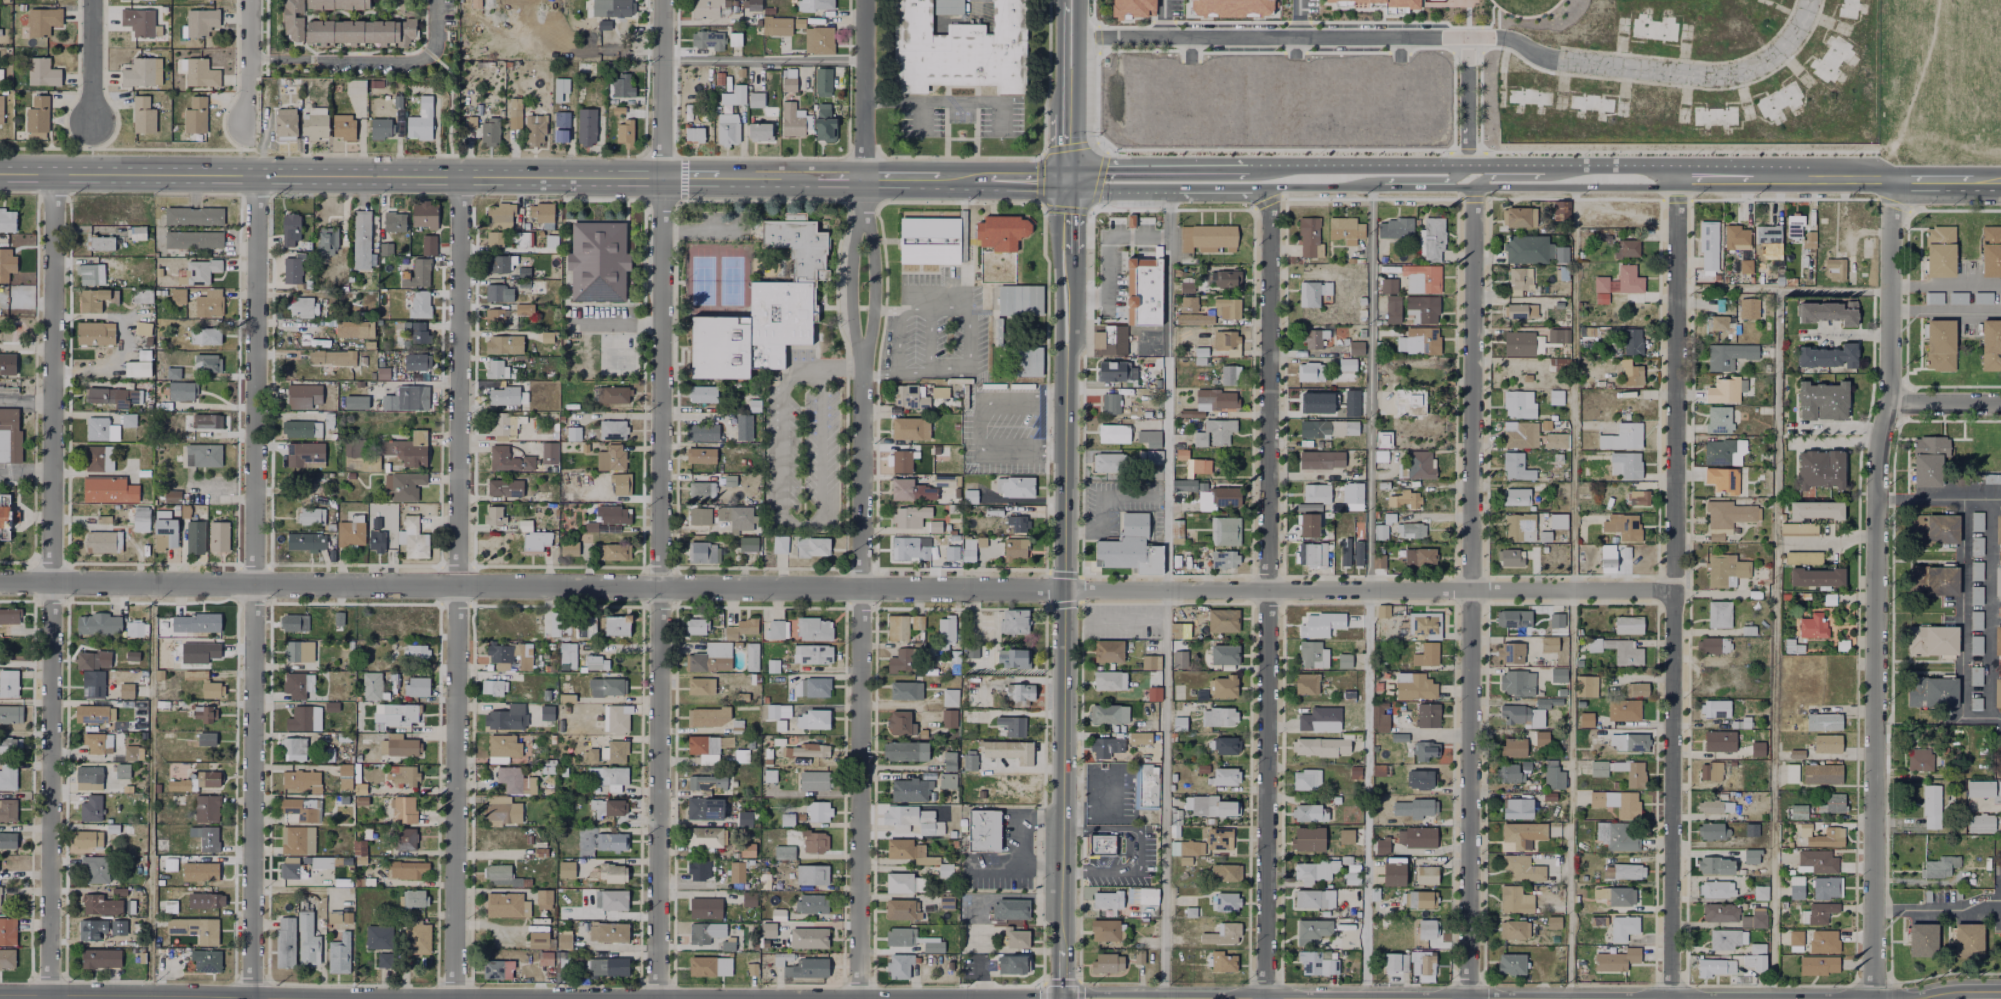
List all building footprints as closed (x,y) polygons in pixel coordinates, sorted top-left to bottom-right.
[(285,31),(286,0),(301,0),(301,9),(293,9),(293,15),(302,15),(301,42),(294,43),(294,31),(285,31)] [(584,9),(584,0),(634,0),(634,19),(593,18),(593,9),(584,9)] [(690,15),(690,0),(728,0),(728,5),(716,5),(716,15),(690,15)] [(746,9),(746,0),(759,0),(759,9),(746,9)] [(801,12),(801,0),(833,0),(833,17),(822,17),(822,12),(801,12)] [(991,34),(992,0),(1027,0),(1026,94),(994,94),(994,85),(927,84),(927,93),(898,93),(898,0),(932,0),(932,33),(946,34),(947,24),(984,24),(984,34),(991,34)] [(933,14),(963,14),(963,0),(933,0),(933,14)] [(1109,5),(1109,0),(1153,0),(1153,10),(1152,15),(1145,15),(1128,17),(1128,20),(1113,20),(1113,17),(1109,17),(1109,5)] [(1188,7),(1188,0),(1272,0),(1272,1),(1275,1),(1275,6),(1271,6),(1271,11),(1269,13),(1265,13),(1265,15),(1260,15),(1199,16),(1193,15),(1191,13),(1188,7)] [(1350,1),(1332,0),(1417,0),(1417,8),(1405,8),(1405,6),(1382,6),(1382,2),(1365,2),(1350,1)] [(1834,16),(1836,0),(1856,0),(1854,18),(1834,16)] [(1651,7),(1650,15),(1660,16),(1660,9),(1672,10),(1672,14),(1674,14),(1674,21),(1677,21),(1675,41),(1624,36),(1626,15),(1632,16),(1632,10),(1641,11),(1642,6),(1651,7)] [(63,10),(63,27),(50,27),(50,35),(29,35),(29,10),(63,10)] [(154,10),(154,38),(133,38),(133,27),(121,27),(121,10),(154,10)] [(220,10),(220,26),(207,26),(207,36),(187,36),(187,10),(220,10)] [(1732,11),(1733,17),(1740,17),(1741,36),(1692,39),(1691,14),(1709,12),(1710,17),(1722,16),(1722,12),(1732,11)] [(803,18),(804,25),(789,27),(789,34),(764,34),(764,30),(764,17),(803,18)] [(413,18),(413,36),(406,37),(407,43),(397,43),(397,39),(386,39),(386,44),(379,44),(379,39),(355,39),(355,44),(349,44),(349,39),(325,39),(325,43),(319,43),(319,38),(306,38),(307,20),(317,20),(317,22),(325,22),(325,19),(347,20),(347,22),(356,22),(356,20),(377,20),(377,22),(386,23),(387,20),(405,21),(405,18),(413,18)] [(612,22),(611,30),(599,30),(599,21),(612,22)] [(832,50),(804,51),(804,25),(833,26),(832,50)] [(740,30),(740,55),(731,55),(731,43),(727,43),(727,29),(740,30)] [(724,36),(724,41),(721,41),(721,49),(694,49),(694,44),(690,44),(690,30),(721,30),(721,36),(724,36)] [(1829,30),(1833,33),(1835,30),(1854,45),(1851,49),(1855,52),(1849,59),(1846,56),(1842,56),(1833,68),(1837,71),(1837,74),(1827,86),(1807,70),(1804,65),(1812,54),(1814,55),(1823,43),(1820,41),(1829,30)] [(62,69),(61,87),(29,86),(29,58),(50,58),(50,69),(62,69)] [(155,59),(155,87),(123,87),(123,70),(131,70),(131,65),(134,65),(134,59),(155,59)] [(221,70),(220,87),(188,87),(188,70),(181,70),(181,60),(209,60),(209,70),(221,70)] [(592,62),(591,73),(576,72),(576,62),(592,62)] [(626,64),(626,73),(614,73),(614,64),(626,64)] [(811,67),(811,90),(781,90),(781,66),(811,67)] [(764,68),(763,105),(747,105),(747,67),(764,68)] [(744,68),(744,78),(736,78),(737,68),(744,68)] [(831,69),(831,99),(815,99),(815,69),(831,69)] [(723,72),(723,87),(715,87),(715,72),(723,72)] [(1804,95),(1760,119),(1749,98),(1793,74),(1804,95)] [(630,75),(630,89),(636,89),(636,99),(631,99),(631,105),(613,105),(613,80),(620,80),(620,75),(630,75)] [(296,76),(296,85),(284,85),(284,76),(296,76)] [(330,89),(314,89),(314,79),(330,79),(330,89)] [(569,80),(569,98),(562,98),(562,103),(555,103),(556,80),(569,80)] [(365,82),(365,96),(347,96),(347,82),(365,82)] [(1540,84),(1539,86),(1551,87),(1550,104),(1500,100),(1501,84),(1514,85),(1514,82),(1540,84)] [(1602,89),(1601,109),(1563,106),(1565,89),(1576,90),(1602,89)] [(731,91),(730,102),(718,102),(718,91),(731,91)] [(432,95),(432,142),(419,141),(419,139),(408,139),(408,118),(419,118),(419,95),(432,95)] [(49,96),(49,133),(27,133),(27,109),(33,109),(33,96),(49,96)] [(156,110),(156,134),(134,134),(134,97),(150,97),(150,110),(156,110)] [(207,98),(207,134),(185,134),(185,111),(191,111),(191,98),(207,98)] [(793,100),(793,108),(802,108),(802,134),(780,134),(780,100),(793,100)] [(1736,102),(1736,123),(1687,123),(1688,102),(1736,102)] [(328,117),(328,138),(318,138),(318,141),(303,141),(303,108),(326,109),(326,117),(328,117)] [(298,116),(297,142),(277,142),(277,110),(295,110),(295,116),(298,116)] [(522,110),(522,131),(509,131),(510,110),(522,110)] [(738,111),(738,144),(716,144),(716,111),(738,111)] [(570,113),(570,127),(556,127),(556,112),(570,113)] [(837,113),(837,142),(813,141),(814,113),(837,113)] [(351,116),(351,135),(334,135),(334,116),(351,116)] [(549,117),(549,148),(526,148),(527,117),(549,117)] [(477,118),(477,130),(468,130),(469,118),(477,118)] [(390,119),(390,141),(372,140),(372,119),(390,119)] [(500,119),(500,147),(483,147),(482,124),(489,124),(489,119),(500,119)] [(596,119),(596,146),(579,146),(579,124),(590,124),(590,119),(596,119)] [(773,120),(772,141),(765,141),(747,140),(747,120),(765,120),(773,120)] [(634,122),(634,143),(619,143),(619,127),(624,127),(624,122),(634,122)] [(703,126),(703,138),(695,138),(695,146),(684,146),(684,126),(703,126)] [(569,133),(569,146),(557,146),(557,133),(569,133)] [(430,199),(430,203),(437,203),(437,224),(414,223),(414,202),(421,202),(421,199),(430,199)] [(514,202),(513,214),(510,214),(510,220),(484,219),(484,204),(495,204),(495,201),(514,202)] [(552,201),(552,220),(534,219),(534,215),(528,215),(528,204),(536,204),(536,201),(552,201)] [(1567,201),(1567,219),(1551,219),(1551,201),(1567,201)] [(1525,204),(1525,223),(1502,223),(1502,204),(1525,204)] [(224,207),(224,223),(167,222),(167,206),(224,207)] [(20,231),(0,231),(0,207),(9,207),(9,210),(20,210),(20,231)] [(371,208),(370,267),(354,267),(355,208),(371,208)] [(406,211),(406,229),(385,229),(385,210),(396,210),(406,211)] [(1797,210),(1797,214),(1801,214),(1801,223),(1799,224),(1799,236),(1784,236),(1785,213),(1790,213),(1790,210),(1797,210)] [(309,239),(309,248),(283,247),(284,212),(301,212),(300,238),(309,239)] [(784,220),(761,220),(761,248),(788,247),(788,260),(791,260),(791,282),(748,281),(748,316),(690,316),(690,377),(748,378),(749,344),(811,345),(811,282),(815,282),(815,270),(824,270),(824,254),(826,254),(826,231),(815,231),(815,220),(805,220),(805,213),(783,213),(784,220)] [(1026,218),(1026,235),(1019,235),(1019,239),(1017,239),(1017,252),(991,252),(991,246),(982,246),(979,246),(979,238),(975,238),(975,221),(983,221),(983,215),(1020,215),(1020,218),(1026,218)] [(1134,215),(1134,229),(1126,229),(1126,215),(1134,215)] [(1412,215),(1412,235),(1378,235),(1378,221),(1386,221),(1386,217),(1395,217),(1412,215)] [(1445,215),(1445,262),(1424,262),(1424,252),(1418,252),(1418,227),(1424,227),(1424,215),(1445,215)] [(1322,242),(1322,254),(1301,254),(1301,233),(1297,233),(1298,216),(1318,216),(1318,242),(1322,242)] [(1355,216),(1355,235),(1337,235),(1328,237),(1328,216),(1355,216)] [(902,218),(963,218),(963,263),(901,262),(902,218)] [(1715,219),(1715,267),(1699,267),(1699,248),(1696,248),(1696,219),(1715,219)] [(624,223),(624,302),(570,301),(571,222),(624,223)] [(1745,227),(1745,246),(1723,246),(1723,222),(1736,222),(1736,227),(1745,227)] [(1777,224),(1777,240),(1775,240),(1775,247),(1763,247),(1763,240),(1753,240),(1753,223),(1777,224)] [(1235,225),(1235,251),(1226,251),(1226,245),(1215,244),(1215,250),(1197,250),(1197,244),(1191,244),(1191,250),(1179,250),(1179,224),(1235,225)] [(1951,224),(1950,271),(1923,271),(1923,227),(1930,227),(1930,224),(1951,224)] [(147,226),(147,238),(131,238),(131,225),(147,226)] [(334,253),(317,253),(317,240),(320,240),(320,225),(339,225),(339,247),(334,247),(334,253)] [(1980,226),(2000,227),(2000,269),(1978,271),(1977,240),(1980,240),(1980,226)] [(224,230),(224,246),(167,245),(167,230),(224,230)] [(502,230),(502,245),(486,245),(486,230),(502,230)] [(529,231),(529,246),(514,246),(515,231),(529,231)] [(1816,231),(1816,248),(1802,248),(1802,240),(1806,240),(1806,231),(1816,231)] [(436,233),(436,252),(423,251),(423,233),(436,233)] [(116,234),(115,250),(90,250),(90,234),(116,234)] [(1553,244),(1553,247),(1567,247),(1567,263),(1554,263),(1554,258),(1548,259),(1548,264),(1505,265),(1506,251),(1503,251),(1503,244),(1509,244),(1509,236),(1548,236),(1548,244),(1553,244)] [(1635,253),(1615,253),(1615,237),(1635,237),(1635,253)] [(393,241),(393,252),(381,252),(381,241),(393,241)] [(13,279),(0,279),(0,246),(14,246),(14,254),(20,254),(20,267),(13,267),(13,279)] [(1161,246),(1161,327),(1125,326),(1125,259),(1153,260),(1154,246),(1161,246)] [(303,251),(303,281),(284,281),(284,256),(296,256),(296,251),(303,251)] [(517,254),(516,263),(511,263),(511,268),(507,268),(484,270),(484,254),(517,254)] [(1843,277),(1827,277),(1827,256),(1843,256),(1843,277)] [(430,257),(430,285),(401,285),(401,269),(410,269),(410,275),(414,275),(414,257),(430,257)] [(1749,258),(1749,271),(1737,270),(1737,258),(1749,258)] [(222,259),(222,271),(209,271),(209,283),(189,283),(188,273),(191,273),(191,269),(188,269),(188,260),(222,259)] [(1766,259),(1766,273),(1754,272),(1754,259),(1766,259)] [(99,262),(100,283),(82,283),(81,272),(77,272),(76,264),(80,263),(99,262)] [(1640,274),(1640,290),(1615,290),(1615,262),(1632,262),(1632,274),(1640,274)] [(1440,264),(1440,290),(1406,290),(1406,263),(1440,264)] [(1529,266),(1528,287),(1518,287),(1518,293),(1505,293),(1505,265),(1529,266)] [(1564,277),(1552,278),(1552,266),(1564,266),(1564,277)] [(529,267),(529,276),(517,276),(517,267),(529,267)] [(1239,268),(1239,285),(1214,285),(1214,278),(1210,278),(1210,270),(1215,270),(1239,268)] [(151,269),(151,279),(137,279),(137,269),(151,269)] [(167,272),(167,285),(159,285),(159,272),(167,272)] [(1605,289),(1591,289),(1591,273),(1605,273),(1605,289)] [(1793,276),(1793,283),(1783,283),(1783,275),(1793,276)] [(1396,276),(1396,290),(1380,290),(1380,276),(1396,276)] [(1318,282),(1323,282),(1323,280),(1331,280),(1331,292),(1319,292),(1318,304),(1298,304),(1298,279),(1318,279),(1318,282)] [(544,280),(544,293),(535,292),(535,297),(528,297),(528,280),(544,280)] [(1193,280),(1193,292),(1179,291),(1180,280),(1193,280)] [(512,287),(512,300),(484,299),(484,282),(502,282),(502,287),(512,287)] [(1040,284),(1040,313),(997,312),(997,283),(1040,284)] [(109,289),(109,299),(103,299),(102,312),(82,312),(82,298),(79,298),(79,292),(81,292),(81,288),(109,289)] [(154,288),(153,303),(134,303),(134,288),(154,288)] [(187,288),(187,302),(171,302),(171,288),(187,288)] [(222,289),(222,313),(211,313),(211,315),(197,315),(198,295),(206,295),(206,289),(222,289)] [(390,289),(390,299),(380,299),(380,289),(390,289)] [(429,289),(430,303),(432,303),(432,315),(409,315),(409,305),(413,306),(413,294),(414,294),(414,290),(429,289)] [(1940,290),(1940,302),(1922,302),(1922,290),(1940,290)] [(1965,290),(1965,302),(1947,301),(1947,290),(1965,290)] [(1990,290),(1990,302),(1972,302),(1972,290),(1990,290)] [(1400,294),(1400,319),(1385,319),(1385,293),(1400,294)] [(1565,293),(1565,305),(1550,305),(1549,293),(1565,293)] [(1439,294),(1439,311),(1436,311),(1436,322),(1411,322),(1411,316),(1414,316),(1414,312),(1405,312),(1405,294),(1439,294)] [(1195,295),(1195,310),(1180,310),(1180,295),(1195,295)] [(314,296),(314,315),(300,315),(300,312),(292,312),(292,298),(295,298),(295,296),(314,296)] [(1239,297),(1239,316),(1220,315),(1220,303),(1214,303),(1214,296),(1239,297)] [(1763,297),(1763,319),(1757,319),(1757,315),(1738,315),(1738,296),(1763,297)] [(1858,300),(1858,311),(1861,311),(1861,319),(1858,319),(1858,328),(1842,328),(1842,320),(1817,320),(1817,324),(1799,323),(1799,302),(1845,303),(1844,300),(1858,300)] [(1534,302),(1534,315),(1504,315),(1504,302),(1534,302)] [(533,315),(533,305),(516,304),(516,314),(533,315)] [(503,309),(502,325),(484,325),(484,308),(503,309)] [(1211,308),(1211,313),(1212,323),(1175,322),(1175,312),(1202,312),(1202,308),(1211,308)] [(1731,314),(1731,327),(1709,327),(1709,313),(1731,314)] [(1980,317),(2000,318),(2000,367),(1979,367),(1980,317)] [(150,322),(147,335),(135,332),(138,319),(150,322)] [(1001,319),(1001,341),(993,341),(993,319),(1001,319)] [(1949,365),(1922,365),(1923,319),(1950,320),(1949,365)] [(368,320),(368,336),(337,336),(337,320),(368,320)] [(431,333),(431,340),(413,340),(413,320),(426,320),(426,333),(431,333)] [(116,323),(115,344),(78,344),(79,322),(116,323)] [(1124,324),(1124,352),(1093,352),(1093,330),(1103,330),(1103,324),(1124,324)] [(221,325),(220,343),(201,343),(201,341),(190,341),(191,326),(202,326),(221,325)] [(1593,325),(1593,334),(1577,333),(1577,325),(1593,325)] [(1437,326),(1437,353),(1406,353),(1406,326),(1437,326)] [(1559,327),(1559,340),(1545,340),(1546,327),(1559,327)] [(1638,353),(1620,354),(1620,327),(1639,327),(1638,353)] [(1239,334),(1239,354),(1227,354),(1227,346),(1214,346),(1215,328),(1236,329),(1235,334),(1239,334)] [(1329,328),(1328,336),(1320,336),(1320,346),(1305,346),(1306,340),(1301,339),(1301,330),(1306,330),(1306,328),(1329,328)] [(1532,330),(1532,353),(1501,353),(1501,330),(1532,330)] [(552,331),(552,341),(540,341),(540,331),(552,331)] [(521,335),(521,351),(484,350),(484,339),(486,339),(487,335),(521,335)] [(1363,339),(1363,353),(1349,353),(1349,346),(1334,346),(1334,342),(1343,342),(1343,337),(1348,337),(1348,339),(1363,339)] [(1857,342),(1857,351),(1860,350),(1860,357),(1857,357),(1857,370),(1844,369),(1844,361),(1841,361),(1841,367),(1799,367),(1799,346),(1809,347),(1809,349),(1840,350),(1840,341),(1857,342)] [(1755,343),(1754,356),(1730,356),(1730,368),(1705,369),(1706,343),(1755,343)] [(1042,346),(1042,377),(1014,377),(1014,346),(1042,346)] [(1207,346),(1207,355),(1205,355),(1205,362),(1194,362),(1194,346),(1207,346)] [(353,348),(353,362),(314,362),(310,360),(310,349),(314,350),(353,348)] [(152,349),(152,360),(139,360),(139,349),(152,349)] [(19,371),(0,371),(0,351),(19,351),(19,371)] [(431,353),(431,366),(426,366),(406,367),(406,362),(400,362),(400,357),(406,357),(406,351),(426,351),(431,353)] [(222,357),(222,371),(196,370),(196,352),(218,352),(218,357),(222,357)] [(1565,357),(1565,369),(1545,369),(1546,357),(1565,357)] [(507,365),(507,376),(484,376),(484,368),(487,368),(487,358),(501,358),(501,365),(507,365)] [(1356,369),(1338,369),(1338,358),(1356,358),(1356,369)] [(1127,359),(1127,377),(1123,377),(1123,379),(1096,379),(1096,359),(1127,359)] [(1318,361),(1318,363),(1324,363),(1324,379),(1297,379),(1298,362),(1304,362),(1318,361)] [(1640,382),(1621,382),(1621,363),(1640,364),(1640,382)] [(182,365),(182,376),(168,376),(168,364),(182,365)] [(1234,364),(1234,382),(1222,382),(1222,364),(1234,364)] [(1737,374),(1737,400),(1703,400),(1703,385),(1712,385),(1712,376),(1727,376),(1727,374),(1737,374)] [(198,381),(198,398),(170,398),(170,380),(198,381)] [(1849,382),(1849,418),(1841,418),(1841,420),(1831,421),(1831,419),(1816,418),(1807,420),(1807,417),(1799,417),(1798,382),(1810,382),(1810,387),(1817,387),(1817,384),(1824,384),(1839,386),(1839,382),(1849,382)] [(321,383),(321,407),(291,407),(291,401),(288,401),(288,383),(321,383)] [(947,385),(947,396),(928,396),(928,404),(895,404),(895,383),(928,383),(947,385)] [(425,384),(425,407),(383,406),(383,393),(395,393),(395,384),(425,384)] [(715,384),(715,402),(686,402),(687,384),(715,384)] [(507,385),(507,402),(487,402),(487,387),(501,388),(501,385),(507,385)] [(627,385),(627,387),(630,387),(630,399),(596,399),(596,385),(627,385)] [(127,386),(127,402),(88,402),(88,386),(127,386)] [(1425,387),(1425,413),(1395,412),(1395,387),(1425,387)] [(1238,397),(1238,406),(1219,405),(1219,408),(1210,408),(1210,401),(1195,401),(1195,388),(1218,388),(1234,390),(1234,397),(1238,397)] [(1533,401),(1533,415),(1501,415),(1502,389),(1530,389),(1530,401),(1533,401)] [(1560,389),(1560,403),(1546,403),(1546,389),(1560,389)] [(1359,391),(1359,415),(1344,415),(1344,391),(1359,391)] [(1123,392),(1123,410),(1101,410),(1101,392),(1123,392)] [(1333,393),(1333,415),(1302,415),(1302,393),(1333,393)] [(367,410),(368,396),(344,396),(343,409),(367,410)] [(759,398),(759,409),(747,409),(747,398),(759,398)] [(1731,421),(1731,428),(1728,428),(1728,431),(1705,431),(1705,405),(1729,405),(1728,421),(1731,421)] [(21,463),(0,463),(0,408),(18,408),(18,431),(21,431),(21,463)] [(335,411),(335,426),(328,426),(329,423),(324,422),(324,410),(335,411)] [(138,411),(138,424),(122,424),(122,411),(138,411)] [(525,414),(525,422),(516,422),(516,433),(489,433),(489,416),(491,416),(491,411),(508,411),(507,414),(525,414)] [(223,413),(223,427),(194,427),(194,412),(223,413)] [(749,413),(749,437),(734,437),(735,413),(749,413)] [(960,441),(931,442),(931,430),(937,430),(937,413),(959,413),(960,441)] [(109,416),(109,436),(87,436),(87,416),(109,416)] [(624,418),(624,438),(598,438),(598,418),(624,418)] [(893,418),(928,418),(927,438),(892,438),(893,418)] [(1235,419),(1235,430),(1228,430),(1228,443),(1210,443),(1210,430),(1207,430),(1206,445),(1193,445),(1193,430),(1203,430),(1203,418),(1235,419)] [(1328,419),(1328,433),(1324,433),(1324,436),(1299,436),(1300,419),(1328,419)] [(321,420),(321,436),(286,436),(286,431),(283,431),(283,420),(321,420)] [(1358,420),(1358,434),(1345,433),(1345,420),(1358,420)] [(1536,421),(1535,446),(1500,446),(1501,428),(1514,428),(1514,420),(1536,421)] [(1640,421),(1640,449),(1595,449),(1595,433),(1615,433),(1615,421),(1640,421)] [(716,423),(716,438),(684,438),(684,423),(716,423)] [(1127,424),(1127,441),(1098,440),(1098,423),(1127,424)] [(579,425),(578,438),(565,438),(565,425),(579,425)] [(428,427),(427,466),(404,466),(404,443),(413,443),(413,427),(428,427)] [(1160,430),(1160,447),(1146,446),(1146,441),(1136,441),(1136,429),(1160,430)] [(1391,430),(1390,446),(1376,446),(1376,430),(1391,430)] [(1735,437),(1734,451),(1730,451),(1730,464),(1702,463),(1702,439),(1720,439),(1720,437),(1735,437)] [(1946,437),(1946,462),(1938,462),(1938,483),(1911,483),(1911,437),(1946,437)] [(381,452),(381,467),(345,467),(346,438),(365,439),(365,452),(381,452)] [(397,439),(397,453),(381,452),(381,439),(397,439)] [(556,440),(556,461),(541,461),(541,440),(556,440)] [(223,442),(223,464),(186,464),(186,441),(223,442)] [(325,441),(325,464),(287,463),(288,441),(325,441)] [(114,443),(114,467),(86,466),(87,443),(114,443)] [(507,456),(520,456),(533,454),(533,468),(489,467),(488,443),(507,443),(507,456)] [(624,449),(623,468),(595,467),(595,449),(606,449),(606,443),(620,443),(620,449),(624,449)] [(714,447),(714,461),(684,461),(684,446),(714,447)] [(1210,459),(1210,470),(1191,470),(1190,477),(1185,477),(1185,459),(1176,459),(1176,449),(1188,449),(1188,459),(1210,459)] [(1388,467),(1374,468),(1374,450),(1388,449),(1388,467)] [(1638,478),(1619,478),(1619,473),(1609,473),(1609,461),(1606,461),(1606,451),(1640,449),(1638,478)] [(1431,450),(1431,467),(1435,467),(1435,477),(1397,476),(1397,462),(1407,462),(1407,450),(1431,450)] [(1160,451),(1160,464),(1138,464),(1139,451),(1160,451)] [(1533,468),(1532,477),(1503,477),(1503,451),(1520,451),(1520,468),(1533,468)] [(1845,451),(1845,490),(1836,490),(1836,487),(1808,486),(1808,491),(1799,491),(1799,451),(1845,451)] [(894,452),(912,453),(911,474),(894,473),(894,452)] [(1301,452),(1343,452),(1343,470),(1301,470),(1301,452)] [(1126,454),(1126,473),(1096,473),(1096,454),(1126,454)] [(1736,467),(1736,492),(1726,492),(1726,488),(1714,488),(1714,481),(1702,481),(1702,467),(1736,467)] [(2000,470),(2000,481),(1981,481),(1981,470),(2000,470)] [(427,471),(428,483),(416,483),(416,498),(391,498),(391,495),(389,495),(389,489),(385,489),(385,472),(393,472),(427,471)] [(629,472),(629,493),(612,492),(612,483),(604,483),(605,472),(629,472)] [(1969,472),(1969,481),(1951,481),(1951,472),(1969,472)] [(735,474),(735,485),(722,485),(722,474),(735,474)] [(955,474),(954,485),(931,485),(931,474),(955,474)] [(138,485),(137,503),(83,502),(83,476),(124,477),(124,485),(138,485)] [(995,478),(1034,478),(1034,497),(995,497),(995,478)] [(893,479),(921,479),(921,484),(927,484),(927,488),(933,488),(933,501),(893,501),(893,479)] [(1195,479),(1194,488),(1171,488),(1171,479),(1195,479)] [(520,481),(520,495),(485,495),(485,480),(520,481)] [(714,481),(714,496),(687,496),(687,480),(714,481)] [(1389,488),(1378,488),(1378,480),(1389,480),(1389,488)] [(1361,482),(1361,508),(1346,508),(1346,500),(1342,500),(1342,482),(1361,482)] [(965,483),(977,483),(977,504),(965,504),(965,483)] [(1329,483),(1329,499),(1303,499),(1304,483),(1329,483)] [(1590,484),(1590,496),(1576,496),(1576,484),(1590,484)] [(182,485),(182,497),(165,497),(165,485),(182,485)] [(1239,486),(1239,504),(1208,504),(1208,485),(1239,486)] [(1527,487),(1527,503),(1503,502),(1504,487),(1527,487)] [(1418,491),(1418,495),(1420,495),(1420,506),(1409,506),(1388,504),(1387,494),(1401,495),(1401,488),(1409,488),(1409,491),(1418,491)] [(1647,489),(1647,503),(1628,503),(1627,489),(1647,489)] [(8,539),(0,539),(0,528),(0,495),(9,495),(8,539)] [(1757,506),(1757,519),(1729,519),(1729,532),(1720,532),(1720,539),(1706,539),(1706,527),(1705,509),(1701,509),(1702,498),(1729,499),(1729,503),(1754,504),(1755,506),(1757,506)] [(1839,499),(1839,515),(1784,514),(1784,498),(1839,499)] [(1313,500),(1313,508),(1299,508),(1299,500),(1313,500)] [(190,503),(190,517),(182,517),(182,503),(190,503)] [(150,504),(150,528),(134,528),(134,504),(150,504)] [(499,504),(499,515),(504,515),(504,522),(481,522),(481,512),(484,512),(484,504),(499,504)] [(629,507),(630,522),(598,522),(598,514),(596,514),(596,504),(612,504),(612,507),(629,507)] [(325,505),(325,523),(301,523),(302,520),(299,520),(299,510),(302,510),(302,505),(325,505)] [(757,514),(757,521),(750,521),(750,527),(729,527),(729,505),(750,505),(750,514),(757,514)] [(930,505),(930,515),(919,515),(919,526),(894,525),(894,521),(891,521),(891,511),(894,511),(894,505),(930,505)] [(709,506),(708,523),(688,523),(688,506),(709,506)] [(996,507),(996,516),(985,516),(985,507),(996,507)] [(170,508),(170,516),(179,514),(178,545),(166,545),(166,549),(155,549),(155,515),(157,508),(170,508)] [(1981,510),(1981,529),(1969,529),(1969,510),(1981,510)] [(1146,512),(1146,538),(1143,539),(1143,544),(1160,544),(1161,572),(1130,572),(1130,566),(1092,566),(1093,540),(1120,540),(1120,511),(1146,512)] [(365,512),(364,545),(338,545),(338,520),(352,520),(352,512),(365,512)] [(1563,526),(1546,526),(1546,512),(1562,512),(1563,526)] [(419,513),(419,532),(429,532),(429,556),(406,556),(406,541),(398,541),(399,528),(405,528),(405,513),(419,513)] [(1636,513),(1636,521),(1638,521),(1638,540),(1618,540),(1618,530),(1600,529),(1600,519),(1605,519),(1605,513),(1636,513)] [(1954,514),(1954,540),(1909,540),(1910,513),(1954,514)] [(1532,514),(1532,539),(1503,539),(1503,514),(1532,514)] [(384,515),(384,530),(395,531),(395,548),(386,547),(385,553),(370,553),(370,528),(373,528),(373,515),(384,515)] [(1024,515),(1024,529),(1011,529),(1011,515),(1024,515)] [(1301,515),(1319,515),(1319,537),(1301,537),(1301,515)] [(1211,518),(1241,518),(1241,545),(1211,546),(1211,518)] [(205,519),(205,552),(189,552),(189,519),(205,519)] [(230,519),(229,549),(211,549),(211,519),(230,519)] [(940,519),(940,528),(928,528),(928,519),(940,519)] [(1182,519),(1182,536),(1170,536),(1170,519),(1182,519)] [(1815,521),(1815,533),(1778,533),(1778,521),(1815,521)] [(1421,522),(1425,523),(1425,536),(1400,536),(1400,531),(1396,531),(1396,522),(1421,522)] [(1387,538),(1374,538),(1374,524),(1387,523),(1387,538)] [(327,530),(327,547),(288,547),(289,530),(327,530)] [(1548,530),(1549,540),(1537,539),(1537,530),(1548,530)] [(116,531),(116,553),(87,553),(87,531),(116,531)] [(551,531),(551,543),(540,543),(540,548),(522,547),(522,531),(526,531),(551,531)] [(928,536),(928,558),(916,558),(907,556),(890,557),(890,535),(928,536)] [(1981,535),(1981,554),(1970,554),(1970,535),(1981,535)] [(756,536),(756,550),(737,550),(737,536),(756,536)] [(785,537),(784,552),(771,552),(771,536),(785,537)] [(1350,536),(1349,564),(1340,564),(1341,543),(1337,543),(1337,538),(1344,538),(1344,536),(1350,536)] [(826,538),(826,554),(807,554),(795,555),(795,544),(804,544),(804,537),(826,538)] [(974,537),(974,560),(961,560),(961,548),(962,537),(974,537)] [(1001,537),(1001,559),(977,558),(977,537),(1001,537)] [(1025,537),(1025,556),(1010,556),(1010,560),(1001,559),(1001,537),(1025,537)] [(1362,539),(1362,566),(1354,566),(1354,539),(1362,539)] [(718,545),(718,559),(686,559),(686,540),(706,540),(713,542),(713,545),(718,545)] [(629,541),(629,557),(600,557),(600,541),(629,541)] [(578,556),(578,542),(560,542),(561,556),(578,556)] [(1326,543),(1325,564),(1298,564),(1298,561),(1295,561),(1295,550),(1298,550),(1298,542),(1326,543)] [(957,544),(957,558),(944,558),(944,544),(957,544)] [(1628,544),(1628,557),(1620,557),(1620,544),(1628,544)] [(1434,547),(1434,563),(1405,563),(1405,547),(1434,547)] [(1612,569),(1598,569),(1598,547),(1612,547),(1612,569)] [(1519,555),(1519,563),(1497,562),(1497,548),(1515,548),(1515,555),(1519,555)] [(1238,553),(1238,563),(1235,563),(1235,566),(1211,566),(1211,549),(1235,549),(1235,553),(1238,553)] [(1820,550),(1820,562),(1782,562),(1782,549),(1820,550)] [(1748,560),(1747,575),(1732,575),(1732,584),(1704,584),(1705,552),(1732,552),(1732,560),(1748,560)] [(1385,553),(1385,566),(1373,566),(1373,553),(1385,553)] [(1981,560),(1981,578),(1969,578),(1969,560),(1981,560)] [(1796,566),(1826,567),(1826,564),(1839,564),(1839,583),(1784,582),(1784,564),(1796,564),(1796,566)] [(1953,565),(1953,592),(1909,592),(1909,565),(1953,565)] [(1981,585),(1980,603),(1970,603),(1970,585),(1981,585)] [(1758,596),(1746,597),(1746,589),(1758,589),(1758,596)] [(1727,598),(1727,625),(1704,625),(1704,598),(1727,598)] [(1389,603),(1389,615),(1377,615),(1377,603),(1389,603)] [(23,622),(0,622),(0,607),(23,607),(23,622)] [(1238,607),(1237,630),(1207,630),(1207,607),(1238,607)] [(1002,609),(1027,608),(1027,633),(1001,633),(1001,631),(997,631),(997,619),(1001,619),(1002,609)] [(1522,612),(1522,624),(1495,624),(1496,608),(1516,608),(1516,612),(1522,612)] [(1980,609),(1980,628),(1968,628),(1968,609),(1980,609)] [(343,624),(334,624),(333,610),(342,610),(343,624)] [(952,610),(952,634),(936,634),(936,617),(945,617),(945,610),(952,610)] [(1440,611),(1440,637),(1426,637),(1426,632),(1408,631),(1408,610),(1440,611)] [(1826,625),(1825,636),(1796,635),(1796,616),(1808,616),(1808,610),(1820,610),(1820,618),(1823,618),(1823,625),(1826,625)] [(110,612),(110,615),(122,615),(122,632),(79,632),(79,615),(92,615),(92,611),(110,612)] [(219,612),(219,630),(172,629),(173,614),(192,614),(192,612),(219,612)] [(1561,612),(1561,624),(1547,624),(1547,612),(1561,612)] [(308,629),(282,629),(282,613),(308,614),(308,629)] [(630,614),(630,620),(628,620),(628,634),(603,634),(603,616),(622,616),(622,613),(630,614)] [(1361,613),(1361,627),(1330,627),(1330,637),(1299,637),(1299,625),(1305,625),(1305,613),(1361,613)] [(922,614),(922,628),(907,628),(907,638),(885,637),(886,614),(922,614)] [(594,637),(576,637),(576,616),(594,616),(594,637)] [(830,620),(829,636),(795,636),(795,616),(818,616),(826,618),(830,620)] [(1639,616),(1639,632),(1611,632),(1611,616),(1639,616)] [(142,617),(141,620),(144,620),(143,633),(126,633),(126,619),(132,620),(132,617),(142,617)] [(756,617),(756,632),(740,632),(736,634),(736,638),(724,638),(724,625),(735,625),(735,619),(743,619),(756,617)] [(704,618),(704,632),(684,631),(684,618),(704,618)] [(782,619),(786,620),(786,636),(763,635),(763,628),(767,628),(767,619),(782,619)] [(1189,622),(1189,633),(1169,633),(1169,621),(1189,622)] [(1752,632),(1738,633),(1738,623),(1752,624),(1752,632)] [(570,625),(569,636),(558,636),(558,625),(570,625)] [(1954,626),(1954,651),(1907,651),(1907,625),(1954,626)] [(1993,625),(2000,625),(2000,653),(1992,653),(1993,625)] [(1980,634),(1980,652),(1968,652),(1968,634),(1980,634)] [(1725,636),(1725,649),(1715,649),(1697,651),(1697,635),(1725,636)] [(1555,636),(1555,650),(1537,650),(1538,636),(1555,636)] [(1801,641),(1801,651),(1780,651),(1780,636),(1791,636),(1791,641),(1801,641)] [(26,637),(26,651),(3,651),(3,637),(26,637)] [(1122,638),(1122,659),(1092,659),(1092,638),(1122,638)] [(1328,647),(1328,665),(1302,665),(1302,657),(1300,657),(1300,650),(1299,639),(1319,639),(1319,647),(1328,647)] [(1640,647),(1640,664),(1612,663),(1612,639),(1631,639),(1631,647),(1640,647)] [(301,640),(301,651),(304,651),(304,659),(284,659),(284,640),(301,640)] [(574,641),(574,665),(558,665),(558,641),(574,641)] [(730,641),(730,668),(685,668),(685,653),(703,653),(704,641),(730,641)] [(1438,641),(1437,663),(1411,663),(1411,652),(1422,652),(1422,641),(1438,641)] [(429,648),(429,658),(405,658),(405,642),(425,643),(425,648),(429,648)] [(1521,642),(1521,660),(1497,660),(1497,657),(1492,657),(1493,645),(1498,645),(1498,642),(1521,642)] [(510,650),(510,661),(508,669),(494,669),(495,660),(489,660),(489,652),(484,652),(484,643),(507,643),(507,650),(510,650)] [(746,671),(758,671),(758,643),(746,643),(746,671)] [(1238,643),(1238,662),(1209,662),(1210,643),(1238,643)] [(831,644),(831,661),(793,661),(793,644),(831,644)] [(918,647),(918,668),(895,668),(895,672),(886,672),(886,655),(896,655),(896,647),(918,647)] [(112,648),(112,665),(97,665),(78,666),(78,649),(98,649),(112,648)] [(141,651),(140,661),(126,660),(127,650),(141,651)] [(1030,650),(1030,669),(1003,668),(1003,665),(997,664),(998,650),(1030,650)] [(1186,651),(1172,651),(1172,668),(1187,668),(1186,651)] [(1350,653),(1350,666),(1337,666),(1338,653),(1350,653)] [(607,659),(607,668),(584,667),(584,654),(599,654),(599,659),(607,659)] [(1159,654),(1159,667),(1141,667),(1141,654),(1159,654)] [(778,658),(777,671),(766,671),(766,658),(778,658)] [(1980,665),(1980,683),(1968,683),(1968,665),(1980,665)] [(1563,667),(1563,680),(1541,680),(1542,667),(1563,667)] [(166,669),(166,679),(155,679),(155,669),(166,669)] [(1124,671),(1124,688),(1092,687),(1093,679),(1091,669),(1118,669),(1124,671)] [(1532,671),(1531,693),(1509,693),(1509,691),(1502,691),(1502,688),(1498,688),(1498,673),(1502,673),(1502,669),(1522,669),(1532,671)] [(105,670),(105,697),(84,697),(85,670),(105,670)] [(17,698),(0,698),(0,671),(17,671),(17,698)] [(207,680),(207,671),(185,671),(185,679),(207,680)] [(305,671),(304,697),(289,697),(289,693),(281,692),(281,680),(284,680),(284,671),(305,671)] [(388,691),(388,696),(379,696),(379,699),(361,699),(361,671),(380,671),(380,691),(388,691)] [(397,671),(397,686),(389,686),(389,671),(397,671)] [(1436,682),(1435,696),(1396,695),(1396,671),(1424,671),(1424,678),(1430,678),(1430,682),(1436,682)] [(516,672),(516,681),(506,681),(506,687),(501,686),(501,694),(490,694),(481,692),(481,678),(502,679),(502,672),(516,672)] [(1318,672),(1317,692),(1295,691),(1295,672),(1318,672)] [(427,675),(427,694),(407,694),(402,693),(403,683),(406,683),(406,675),(427,675)] [(1594,694),(1574,694),(1574,675),(1594,675),(1594,694)] [(1953,675),(1952,703),(1904,702),(1904,675),(1953,675)] [(621,676),(621,678),(625,678),(625,692),(622,692),(586,693),(586,677),(599,677),(621,676)] [(827,676),(827,695),(793,695),(793,676),(827,676)] [(1236,676),(1236,696),(1208,696),(1208,678),(1212,678),(1212,676),(1236,676)] [(713,677),(713,693),(687,693),(687,677),(713,677)] [(226,685),(225,695),(203,695),(204,678),(209,678),(209,680),(220,681),(220,685),(226,685)] [(1644,681),(1644,694),(1624,694),(1624,681),(1644,681)] [(135,682),(135,696),(121,696),(121,682),(135,682)] [(1031,683),(1031,699),(1026,699),(1026,706),(1012,705),(1012,698),(1004,698),(1004,682),(1031,683)] [(891,683),(922,683),(923,700),(891,701),(891,683)] [(1159,686),(1159,698),(1146,698),(1147,686),(1159,686)] [(943,690),(959,690),(959,706),(943,706),(943,690)] [(1979,696),(1979,708),(1968,708),(1968,696),(1979,696)] [(170,699),(170,709),(157,709),(157,699),(170,699)] [(1640,699),(1640,719),(1608,719),(1608,699),(1640,699)] [(1727,715),(1701,715),(1701,699),(1727,699),(1727,715)] [(337,701),(337,710),(323,709),(323,701),(337,701)] [(552,705),(552,719),(540,719),(540,725),(523,725),(487,727),(483,725),(483,712),(488,712),(488,709),(508,709),(508,701),(533,701),(533,705),(552,705)] [(401,703),(401,714),(383,714),(383,721),(370,721),(371,711),(381,711),(381,702),(401,703)] [(1372,702),(1389,702),(1389,710),(1384,710),(1385,713),(1389,713),(1390,733),(1377,733),(1376,729),(1372,729),(1372,702)] [(1438,725),(1415,725),(1415,720),(1417,720),(1417,702),(1438,702),(1438,725)] [(108,704),(107,722),(76,721),(76,703),(108,704)] [(218,707),(218,722),(203,722),(203,718),(194,718),(194,703),(212,703),(212,707),(218,707)] [(423,713),(423,725),(397,726),(398,718),(401,718),(401,703),(419,703),(419,713),(423,713)] [(790,704),(789,718),(785,718),(785,729),(773,729),(773,720),(764,720),(764,703),(790,704)] [(1128,705),(1127,721),(1089,720),(1089,703),(1117,703),(1128,705)] [(629,705),(628,730),(602,730),(603,704),(629,705)] [(728,704),(728,719),(745,719),(745,733),(726,732),(726,726),(690,725),(690,723),(686,723),(687,708),(690,708),(717,707),(717,704),(728,704)] [(1540,707),(1540,724),(1520,724),(1520,721),(1503,721),(1503,713),(1498,713),(1498,704),(1524,704),(1524,707),(1540,707)] [(20,724),(0,723),(0,706),(21,706),(20,724)] [(320,706),(319,726),(284,725),(284,716),(292,717),(292,706),(320,706)] [(1233,706),(1233,710),(1236,710),(1236,721),(1233,721),(1233,724),(1203,723),(1203,709),(1210,709),(1210,706),(1233,706)] [(1339,706),(1339,729),(1297,728),(1297,713),(1311,713),(1310,706),(1339,706)] [(827,708),(827,727),(795,727),(795,715),(799,715),(799,712),(804,712),(804,707),(827,708)] [(915,722),(915,732),(887,732),(887,709),(908,709),(908,722),(915,722)] [(943,710),(958,711),(957,730),(943,729),(943,710)] [(1838,711),(1838,729),(1803,729),(1803,711),(1838,711)] [(1593,712),(1593,726),(1579,725),(1579,712),(1593,712)] [(1025,715),(1024,734),(1005,734),(1005,723),(994,723),(994,715),(1025,715)] [(1748,715),(1748,726),(1728,726),(1728,719),(1739,719),(1739,715),(1748,715)] [(1185,716),(1184,729),(1172,729),(1172,716),(1185,716)] [(1735,730),(1734,750),(1704,749),(1704,729),(1735,730)] [(1545,730),(1545,744),(1532,744),(1533,730),(1545,730)] [(176,731),(176,743),(163,742),(163,731),(176,731)] [(1149,731),(1149,742),(1128,742),(1128,731),(1149,731)] [(113,733),(113,746),(104,746),(104,753),(89,753),(89,745),(88,745),(88,742),(84,742),(84,732),(105,732),(113,733)] [(349,732),(349,740),(336,740),(336,732),(349,732)] [(418,737),(418,754),(378,753),(373,753),(373,739),(385,739),(385,732),(401,732),(401,737),(418,737)] [(1643,733),(1643,748),(1606,747),(1607,732),(1643,733)] [(218,733),(218,745),(199,745),(199,733),(218,733)] [(520,742),(520,756),(507,755),(507,762),(487,762),(488,734),(514,734),(514,741),(520,742)] [(718,736),(717,752),(677,752),(678,734),(705,734),(718,736)] [(1391,734),(1408,734),(1408,742),(1391,742),(1391,734)] [(1837,734),(1837,750),(1809,750),(1810,734),(1837,734)] [(1239,738),(1239,750),(1236,750),(1236,752),(1216,752),(1216,748),(1209,748),(1209,745),(1207,745),(1207,741),(1209,738),(1212,738),(1212,735),(1236,735),(1236,738),(1239,738)] [(305,736),(304,753),(280,752),(280,743),(278,743),(278,736),(305,736)] [(1122,737),(1122,749),(1108,749),(1108,756),(1093,756),(1093,750),(1089,750),(1089,737),(1122,737)] [(1523,737),(1523,754),(1501,754),(1501,737),(1523,737)] [(1349,738),(1349,752),(1295,752),(1295,749),(1292,749),(1292,739),(1295,739),(1349,738)] [(627,740),(627,762),(606,761),(606,759),(600,759),(601,746),(607,746),(607,739),(627,740)] [(20,754),(0,754),(0,740),(21,740),(20,754)] [(1031,741),(1031,764),(1017,764),(1017,756),(981,755),(981,740),(1031,741)] [(1765,754),(1750,754),(1750,740),(1765,740),(1765,754)] [(926,741),(927,762),(884,761),(884,741),(926,741)] [(828,742),(828,755),(816,755),(816,762),(796,762),(796,755),(783,755),(783,746),(800,746),(800,742),(828,742)] [(1439,743),(1439,758),(1426,758),(1426,762),(1413,762),(1413,743),(1439,743)] [(139,745),(139,759),(125,759),(125,745),(139,745)] [(597,747),(597,760),(587,760),(587,747),(597,747)] [(748,748),(748,762),(732,762),(732,747),(748,748)] [(771,747),(771,764),(763,764),(763,747),(771,747)] [(1931,768),(1919,768),(1919,763),(1906,762),(1906,747),(1928,747),(1928,751),(1931,751),(1931,768)] [(955,751),(955,769),(942,769),(942,751),(955,751)] [(976,753),(976,770),(961,769),(962,753),(976,753)] [(1604,761),(1610,761),(1621,760),(1621,769),(1604,769),(1604,775),(1601,775),(1600,783),(1587,783),(1587,759),(1604,761)] [(1641,760),(1642,786),(1625,786),(1626,770),(1626,760),(1641,760)] [(1157,776),(1157,807),(1133,807),(1134,762),(1151,763),(1151,776),(1157,776)] [(1721,778),(1698,778),(1698,762),(1721,762),(1721,778)] [(1795,762),(1795,782),(1783,782),(1783,762),(1795,762)] [(131,763),(131,776),(116,776),(116,763),(131,763)] [(350,763),(351,776),(339,776),(339,763),(350,763)] [(1390,764),(1390,775),(1373,775),(1373,763),(1390,764)] [(1517,771),(1517,780),(1497,780),(1498,763),(1514,763),(1514,771),(1517,771)] [(1839,764),(1839,782),(1801,782),(1801,763),(1839,764)] [(16,791),(0,791),(0,772),(0,764),(16,764),(16,791)] [(103,765),(103,781),(91,781),(90,788),(77,788),(77,765),(103,765)] [(418,771),(418,779),(414,779),(414,786),(389,785),(390,765),(414,765),(414,771),(418,771)] [(1360,765),(1360,776),(1350,776),(1350,765),(1360,765)] [(529,776),(529,792),(504,792),(504,781),(495,781),(495,766),(522,766),(522,776),(529,776)] [(627,766),(627,791),(607,791),(607,783),(594,783),(594,766),(627,766)] [(1239,770),(1239,781),(1236,781),(1236,784),(1209,784),(1209,775),(1213,775),(1213,766),(1236,766),(1236,770),(1239,770)] [(1555,766),(1555,775),(1561,775),(1561,784),(1556,784),(1556,786),(1547,786),(1547,766),(1555,766)] [(775,768),(776,781),(763,781),(763,768),(775,768)] [(1320,768),(1320,790),(1293,789),(1293,768),(1320,768)] [(221,770),(221,784),(198,784),(198,770),(221,770)] [(320,770),(320,788),(281,788),(282,770),(320,770)] [(831,770),(831,786),(828,786),(828,790),(808,790),(808,779),(798,779),(798,770),(831,770)] [(1409,772),(1440,771),(1440,789),(1409,789),(1409,772)] [(955,772),(955,787),(937,787),(938,772),(955,772)] [(711,774),(711,789),(688,789),(688,774),(711,774)] [(191,778),(191,789),(169,789),(169,778),(191,778)] [(925,779),(925,799),(890,799),(889,779),(925,779)] [(1992,779),(1992,796),(1964,795),(1964,779),(1992,779)] [(1939,785),(1938,828),(1922,828),(1922,785),(1939,785)] [(1636,801),(1636,816),(1617,816),(1617,804),(1602,804),(1587,805),(1587,791),(1634,791),(1634,801),(1636,801)] [(1841,792),(1841,811),(1816,811),(1816,802),(1820,802),(1821,792),(1841,792)] [(102,794),(102,820),(82,820),(82,800),(88,800),(88,794),(102,794)] [(220,795),(219,821),(196,821),(196,794),(220,795)] [(1239,801),(1239,814),(1190,814),(1190,794),(1217,794),(1217,798),(1233,798),(1233,801),(1239,801)] [(366,795),(366,805),(354,805),(354,795),(366,795)] [(416,795),(416,819),(383,818),(383,795),(416,795)] [(520,803),(520,821),(500,821),(500,825),(487,825),(487,819),(482,819),(482,803),(486,803),(486,795),(509,795),(509,803),(520,803)] [(734,813),(734,820),(684,820),(684,796),(728,796),(728,813),(734,813)] [(1341,797),(1341,804),(1332,804),(1332,796),(1341,797)] [(1530,798),(1530,817),(1502,816),(1503,797),(1530,798)] [(20,819),(0,819),(0,804),(3,804),(3,798),(20,798),(20,819)] [(319,798),(319,818),(296,818),(297,812),(278,811),(278,799),(282,799),(319,798)] [(622,798),(622,801),(626,801),(626,812),(621,812),(622,814),(600,814),(601,809),(594,809),(594,799),(603,799),(622,798)] [(1716,798),(1720,799),(1726,800),(1726,810),(1698,810),(1695,809),(1695,801),(1698,801),(1698,798),(1710,799),(1716,798)] [(1437,802),(1437,816),(1421,816),(1421,820),(1410,820),(1410,816),(1393,816),(1393,802),(1410,802),(1410,799),(1433,800),(1433,802),(1437,802)] [(828,820),(807,820),(807,801),(828,801),(828,820)] [(1804,803),(1805,817),(1784,817),(1784,803),(1804,803)] [(933,809),(933,821),(943,821),(943,833),(917,832),(918,822),(906,822),(906,831),(891,831),(891,822),(881,822),(881,809),(885,809),(885,804),(916,804),(916,809),(933,809)] [(1357,806),(1357,820),(1341,820),(1341,804),(1357,806)] [(1322,805),(1321,823),(1293,822),(1294,805),(1322,805)] [(737,826),(751,826),(752,812),(738,811),(737,826)] [(971,812),(1001,811),(1001,853),(971,853),(971,812)] [(792,812),(792,823),(779,823),(779,812),(792,812)] [(1992,815),(1992,829),(1965,829),(1965,814),(1992,815)] [(1637,834),(1637,849),(1606,849),(1607,842),(1599,842),(1599,838),(1593,838),(1593,821),(1624,822),(1624,834),(1637,834)] [(1726,827),(1726,834),(1722,834),(1722,837),(1691,837),(1691,821),(1719,822),(1719,827),(1726,827)] [(1544,822),(1543,837),(1527,837),(1527,848),(1510,848),(1510,839),(1498,839),(1498,822),(1544,822)] [(1756,822),(1756,834),(1743,834),(1743,822),(1756,822)] [(1809,823),(1809,832),(1796,832),(1796,822),(1809,823)] [(314,825),(314,850),(279,849),(279,825),(314,825)] [(371,826),(370,838),(361,838),(362,825),(371,826)] [(217,826),(217,851),(201,851),(201,835),(189,835),(189,826),(217,826)] [(420,840),(420,848),(391,847),(391,826),(416,826),(417,840),(420,840)] [(721,826),(721,846),(685,846),(685,826),(721,826)] [(1436,826),(1436,853),(1406,853),(1406,826),(1436,826)] [(1841,826),(1841,845),(1810,844),(1810,835),(1823,835),(1823,826),(1841,826)] [(1323,827),(1324,841),(1321,841),(1321,845),(1315,845),(1315,850),(1294,850),(1294,848),(1290,848),(1290,836),(1294,836),(1294,830),(1297,830),(1297,827),(1323,827)] [(827,834),(827,850),(803,850),(802,839),(798,838),(798,828),(809,829),(809,831),(823,832),(823,834),(827,834)] [(1231,828),(1231,847),(1207,847),(1207,828),(1231,828)] [(104,830),(103,845),(75,845),(75,830),(104,830)] [(1353,830),(1353,846),(1338,845),(1338,830),(1353,830)] [(13,850),(0,850),(0,832),(13,833),(13,850)] [(625,832),(625,848),(595,848),(595,832),(625,832)] [(1116,835),(1116,856),(1089,856),(1090,835),(1116,835)] [(169,837),(169,853),(155,853),(155,837),(169,837)] [(938,855),(938,862),(913,862),(913,857),(884,856),(884,837),(910,837),(910,844),(923,844),(923,855),(938,855)] [(365,839),(365,854),(354,853),(354,839),(365,839)] [(1390,839),(1390,850),(1376,850),(1376,839),(1390,839)] [(546,840),(546,857),(533,857),(533,840),(546,840)] [(1202,840),(1202,854),(1169,854),(1169,840),(1202,840)] [(754,844),(740,844),(740,857),(754,857),(754,844)] [(793,845),(793,858),(771,858),(771,844),(793,845)] [(1759,848),(1759,852),(1755,852),(1755,862),(1741,862),(1741,848),(1759,848)] [(1835,855),(1835,871),(1800,870),(1800,863),(1796,863),(1797,849),(1828,849),(1828,855),(1835,855)] [(1542,864),(1542,879),(1507,879),(1507,876),(1503,876),(1503,869),(1498,869),(1498,853),(1526,853),(1526,864),(1542,864)] [(1729,857),(1728,871),(1698,871),(1698,854),(1716,855),(1716,857),(1729,857)] [(1949,855),(1949,876),(1922,876),(1922,859),(1938,859),(1938,854),(1949,855)] [(333,856),(333,868),(308,868),(308,877),(279,877),(279,861),(307,862),(307,855),(333,856)] [(1404,856),(1403,884),(1380,884),(1381,860),(1392,860),(1392,855),(1404,856)] [(109,856),(109,882),(87,882),(87,864),(82,864),(82,856),(109,856)] [(177,859),(177,872),(165,872),(165,858),(177,859)] [(1339,858),(1338,878),(1313,878),(1313,886),(1294,885),(1294,879),(1301,879),(1301,877),(1293,877),(1293,861),(1317,861),(1317,858),(1339,858)] [(707,859),(707,873),(703,873),(703,879),(689,879),(689,872),(686,872),(686,862),(689,862),(690,859),(707,859)] [(573,860),(573,877),(556,877),(556,860),(573,860)] [(428,861),(428,872),(419,872),(419,878),(387,877),(387,861),(428,861)] [(624,866),(624,881),(603,881),(603,877),(597,877),(597,861),(605,861),(611,862),(621,864),(624,866)] [(743,881),(728,882),(727,861),(743,861),(743,881)] [(219,863),(219,881),(183,881),(183,863),(219,863)] [(952,878),(952,864),(939,863),(938,878),(952,878)] [(1241,864),(1241,876),(1236,876),(1236,879),(1214,879),(1214,863),(1241,864)] [(1638,865),(1642,865),(1642,875),(1639,875),(1639,877),(1601,877),(1601,865),(1611,865),(1611,863),(1638,865)] [(509,864),(509,877),(530,877),(530,886),(488,886),(488,877),(482,877),(482,865),(487,865),(509,864)] [(826,864),(826,883),(795,883),(795,864),(826,864)] [(1433,865),(1433,883),(1413,883),(1413,865),(1433,865)] [(911,871),(911,875),(914,875),(914,891),(883,891),(883,871),(911,871)] [(1360,873),(1359,885),(1342,885),(1342,872),(1360,873)] [(782,881),(782,888),(759,887),(759,873),(769,873),(769,881),(782,881)] [(1801,875),(1801,898),(1787,898),(1787,875),(1801,875)] [(1736,876),(1736,889),(1732,889),(1732,896),(1699,896),(1699,880),(1729,880),(1729,876),(1736,876)] [(1839,876),(1839,895),(1826,895),(1826,898),(1811,898),(1811,876),(1839,876)] [(1530,893),(1530,912),(1497,912),(1497,884),(1519,884),(1518,893),(1530,893)] [(1765,884),(1764,898),(1750,898),(1750,884),(1765,884)] [(1626,886),(1632,887),(1632,902),(1626,902),(1604,903),(1604,897),(1590,897),(1590,887),(1601,887),(1626,886)] [(127,887),(127,895),(112,894),(112,887),(127,887)] [(427,895),(427,905),(406,905),(406,888),(423,888),(423,895),(427,895)] [(625,889),(625,903),(612,903),(612,908),(599,908),(599,899),(593,899),(593,888),(625,889)] [(551,889),(551,902),(533,902),(533,889),(551,889)] [(1095,889),(1123,889),(1123,909),(1095,909),(1095,889)] [(1138,889),(1158,889),(1158,905),(1138,905),(1138,889)] [(1335,890),(1334,906),(1295,906),(1295,889),(1335,890)] [(1431,891),(1431,906),(1403,905),(1403,890),(1431,891)] [(1236,891),(1236,896),(1239,896),(1239,905),(1237,905),(1237,910),(1211,910),(1211,894),(1215,894),(1215,891),(1236,891)] [(529,900),(529,916),(486,915),(486,892),(522,892),(522,900),(529,900)] [(742,906),(756,906),(756,892),(742,892),(742,906)] [(224,893),(224,906),(189,906),(189,893),(224,893)] [(820,894),(820,897),(826,897),(826,912),(798,912),(793,910),(793,900),(798,900),(798,894),(820,894)] [(952,896),(952,910),(938,910),(938,895),(952,896)] [(122,897),(122,914),(85,913),(85,896),(122,897)] [(136,898),(135,912),(126,912),(127,897),(136,898)] [(722,898),(722,918),(690,918),(690,898),(722,898)] [(919,910),(919,917),(883,917),(884,898),(912,898),(917,900),(917,910),(919,910)] [(178,899),(178,910),(165,910),(165,899),(178,899)] [(999,901),(1029,901),(1029,920),(993,919),(993,905),(998,905),(999,901)] [(1836,902),(1837,910),(1824,910),(1824,923),(1798,923),(1798,908),(1806,908),(1806,901),(1836,902)] [(1734,902),(1734,920),(1695,919),(1695,902),(1734,902)] [(1762,905),(1762,925),(1737,925),(1737,914),(1748,914),(1748,905),(1762,905)] [(1195,906),(1195,916),(1185,916),(1185,906),(1195,906)] [(783,908),(783,919),(769,918),(769,908),(783,908)] [(319,934),(318,962),(299,962),(299,910),(311,909),(310,934),(319,934)] [(351,911),(351,921),(341,921),(341,911),(351,911)] [(294,916),(293,967),(274,967),(274,928),(277,928),(277,915),(294,916)] [(1557,915),(1557,927),(1544,927),(1544,915),(1557,915)] [(1604,915),(1604,924),(1588,924),(1588,915),(1604,915)] [(1635,916),(1636,932),(1623,932),(1623,940),(1609,940),(1609,916),(1635,916)] [(182,918),(181,931),(167,931),(168,917),(182,918)] [(219,918),(219,944),(198,944),(199,931),(185,930),(185,918),(219,918)] [(1433,937),(1414,937),(1414,918),(1433,918),(1433,937)] [(16,945),(0,945),(0,919),(17,919),(16,945)] [(429,922),(429,953),(404,953),(404,923),(414,923),(414,919),(420,919),(420,922),(429,922)] [(1183,919),(1182,930),(1172,930),(1172,919),(1183,919)] [(1331,920),(1331,937),(1318,936),(1318,945),(1296,945),(1297,919),(1331,920)] [(1521,919),(1525,920),(1525,936),(1522,936),(1500,938),(1500,935),(1496,935),(1496,919),(1500,919),(1521,919)] [(766,921),(766,934),(758,933),(758,921),(766,921)] [(1092,921),(1120,921),(1121,939),(1093,940),(1092,921)] [(1240,921),(1240,935),(1237,935),(1236,942),(1199,942),(1199,932),(1217,932),(1217,921),(1240,921)] [(101,923),(101,937),(85,937),(85,923),(101,923)] [(627,923),(626,940),(588,940),(588,924),(594,924),(627,923)] [(707,923),(707,942),(689,942),(689,923),(707,923)] [(391,924),(391,947),(364,947),(364,924),(391,924)] [(1980,924),(1980,956),(1952,956),(1952,924),(1980,924)] [(914,927),(914,944),(884,944),(884,930),(888,930),(888,927),(914,927)] [(1006,927),(1015,927),(1014,932),(1028,932),(1028,948),(1006,947),(1006,946),(1000,945),(1001,937),(1005,937),(1006,927)] [(825,928),(824,946),(798,946),(798,928),(825,928)] [(1935,928),(1935,957),(1907,956),(1907,928),(1935,928)] [(348,929),(348,972),(326,972),(326,940),(339,940),(339,929),(348,929)] [(1744,929),(1744,942),(1730,942),(1730,950),(1711,950),(1711,947),(1706,947),(1706,929),(1744,929)] [(1800,929),(1800,944),(1786,944),(1786,929),(1800,929)] [(1836,938),(1836,951),(1806,951),(1806,939),(1809,939),(1809,929),(1834,929),(1834,938),(1836,938)] [(528,943),(548,943),(548,932),(529,932),(528,943)] [(570,932),(570,946),(556,945),(556,932),(570,932)] [(732,949),(719,949),(719,940),(732,939),(732,949)] [(944,941),(943,951),(922,951),(922,941),(944,941)] [(1762,941),(1763,950),(1748,950),(1748,941),(1762,941)] [(1636,947),(1636,961),(1623,961),(1623,968),(1590,968),(1590,952),(1622,952),(1622,947),(1636,947)] [(16,967),(0,967),(0,948),(16,948),(16,967)] [(221,949),(220,970),(196,970),(196,959),(190,959),(190,948),(221,949)] [(122,950),(122,966),(82,966),(82,949),(122,950)] [(1235,970),(1211,970),(1211,949),(1222,950),(1222,953),(1235,953),(1235,970)] [(1339,958),(1338,974),(1301,973),(1301,962),(1298,961),(1298,950),(1320,951),(1320,958),(1339,958)] [(1521,952),(1520,972),(1494,972),(1494,952),(1521,952)] [(391,953),(377,953),(377,968),(391,968),(391,953)] [(783,965),(781,965),(771,965),(771,953),(792,953),(792,960),(783,960),(783,965)] [(912,953),(912,961),(907,961),(907,978),(887,977),(888,953),(912,953)] [(552,954),(552,967),(538,967),(538,954),(552,954)] [(1097,954),(1117,954),(1117,957),(1125,957),(1125,975),(1092,975),(1092,960),(1097,960),(1097,954)] [(1385,954),(1407,954),(1407,972),(1386,973),(1385,954)] [(1835,955),(1835,970),(1823,970),(1823,974),(1797,973),(1797,955),(1835,955)] [(625,956),(625,975),(596,974),(596,956),(625,956)] [(729,956),(728,974),(687,974),(687,956),(729,956)] [(999,956),(1028,956),(1028,974),(999,974),(999,956)] [(1422,956),(1435,956),(1434,977),(1422,977),(1422,956)] [(1760,956),(1760,969),(1750,969),(1750,956),(1760,956)] [(1733,963),(1733,971),(1695,971),(1695,957),(1727,958),(1727,963),(1733,963)] [(781,965),(783,965),(789,965),(794,964),(794,958),(826,959),(826,976),(781,976),(781,965)] [(513,959),(513,967),(509,967),(509,978),(482,978),(482,959),(513,959)] [(1411,962),(1419,962),(1419,975),(1411,975),(1411,962)]
